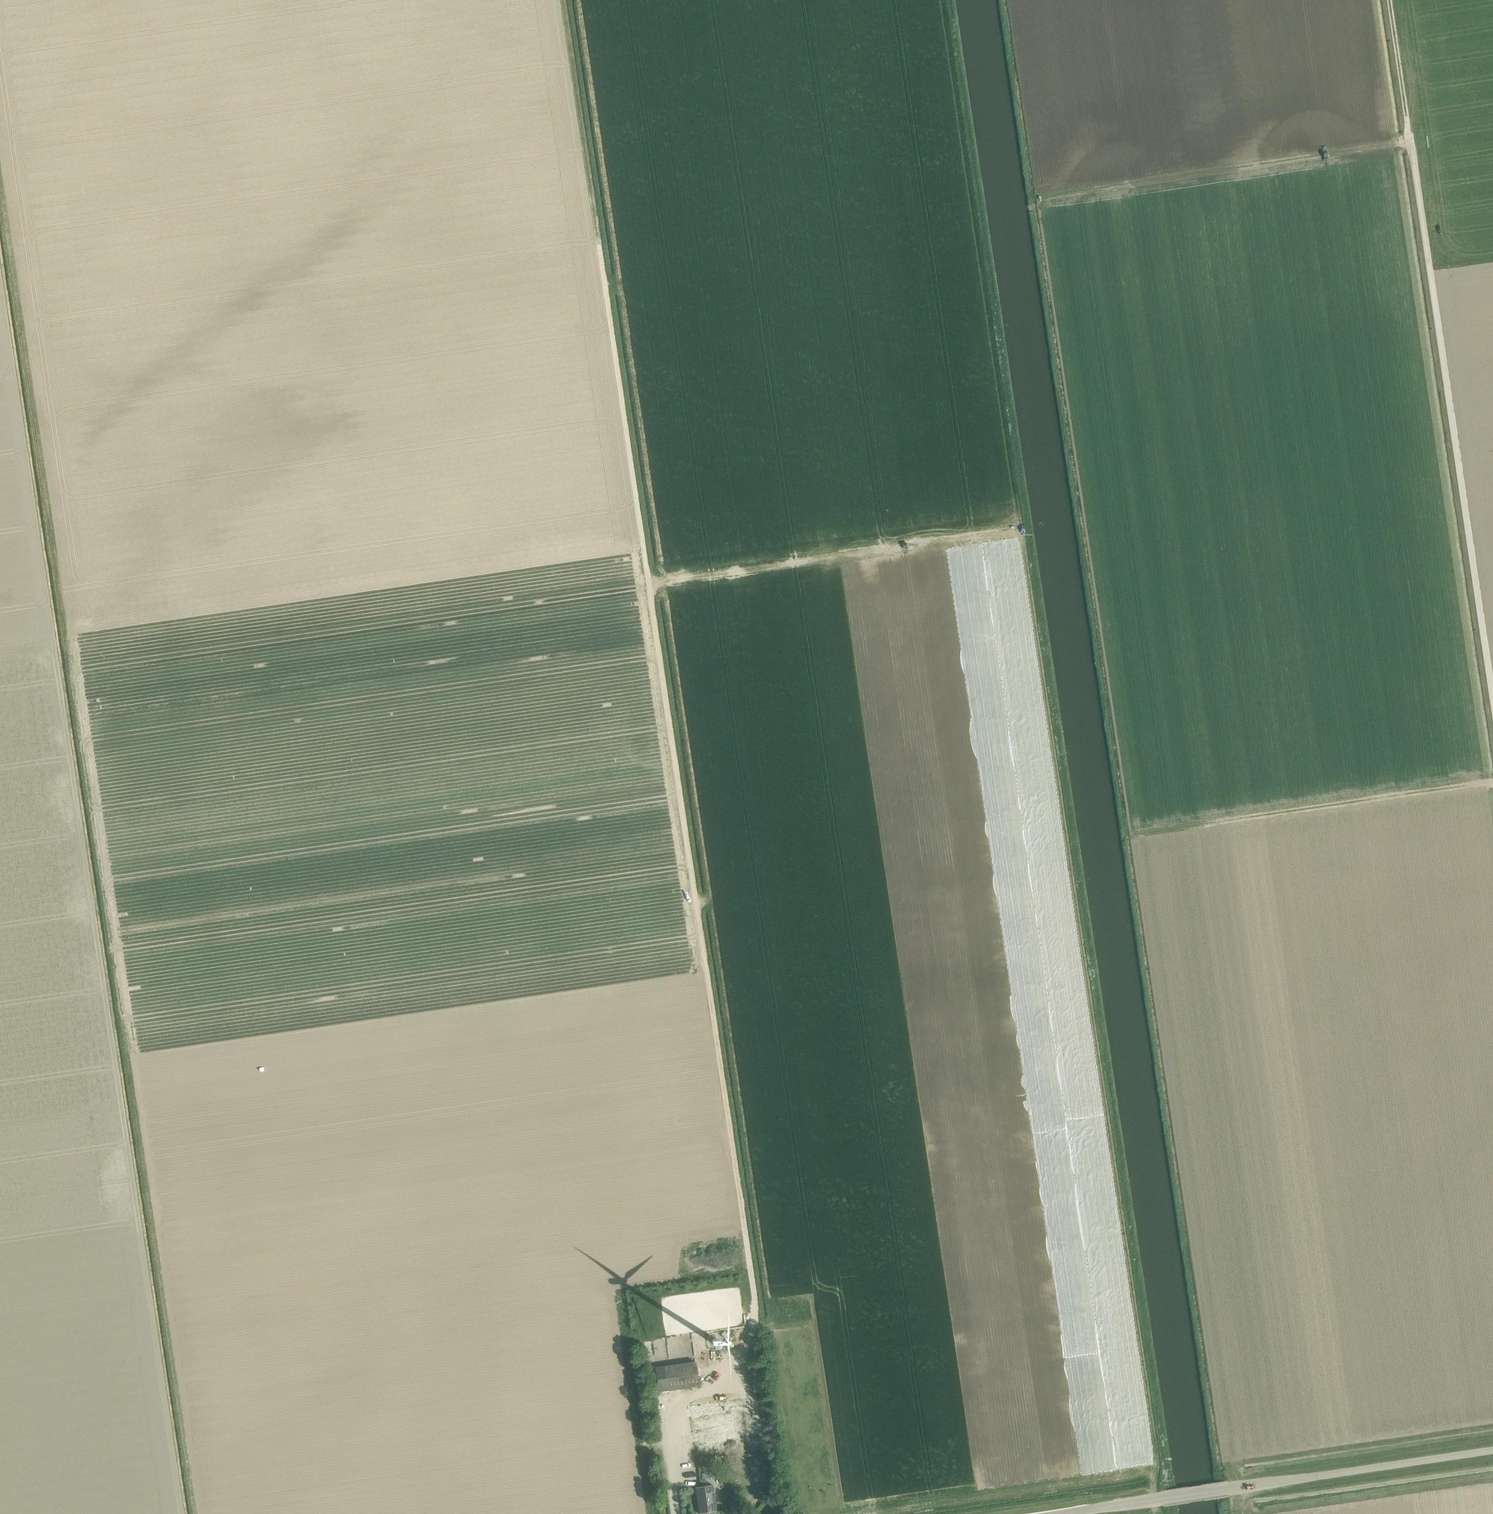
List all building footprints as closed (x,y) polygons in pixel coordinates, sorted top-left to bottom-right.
[(655,1367),(657,1390),(695,1386),(693,1363),(655,1367)] [(730,1394),(680,1403),(688,1449),(738,1440),(730,1394)] [(716,1511),(712,1485),(695,1488),(699,1513),(716,1511)]
